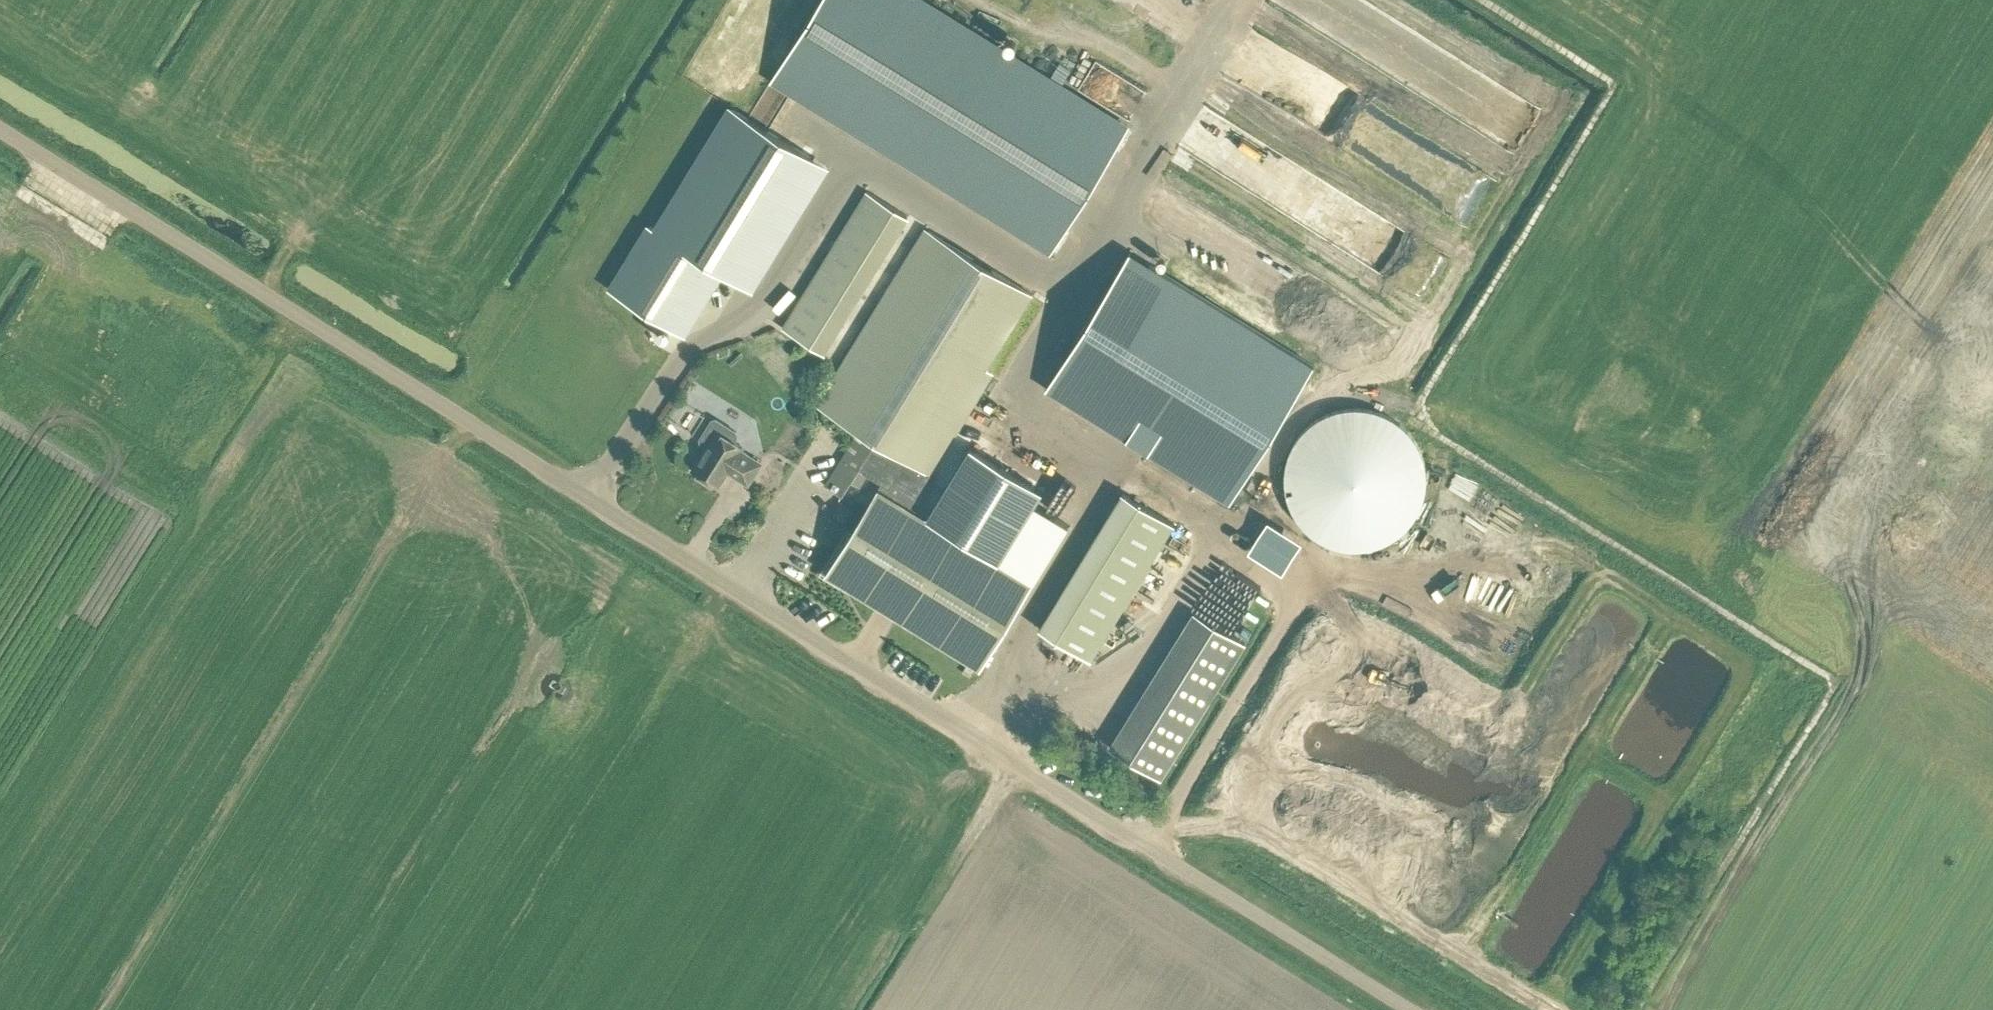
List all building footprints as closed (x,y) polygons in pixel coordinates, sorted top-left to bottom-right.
[(768,83),(772,86),(790,96),(1049,249),(1122,126),(909,0),(817,0),(768,83)] [(655,229),(616,294),(688,337),(725,274),(741,283),(814,159),(769,132),(751,121),(747,119),(734,111),(690,186),(687,189),(661,233),(655,229)] [(907,215),(867,190),(783,326),(824,351),(907,215)] [(928,230),(819,408),(858,432),(827,483),(844,494),(852,481),(860,486),(868,474),(882,482),(879,488),(878,487),(825,573),(980,668),(1068,524),(1033,503),(1030,508),(986,481),(954,534),(916,510),(936,477),(930,474),(992,373),(986,369),(1032,294),(928,230)] [(1062,353),(1040,390),(1046,393),(1231,503),(1313,364),(1123,251),(1122,251),(1106,278),(1081,321),(1080,323),(1062,353)] [(1398,534),(1415,516),(1424,494),(1425,470),(1418,447),(1403,427),(1383,414),(1359,409),(1335,412),(1313,423),(1297,441),(1287,463),(1286,487),(1293,510),(1308,530),(1329,543),(1352,548),(1376,545),(1398,534)] [(748,481),(761,460),(740,448),(742,445),(735,440),(738,435),(737,430),(716,417),(712,418),(699,438),(701,442),(706,446),(692,467),(701,473),(700,474),(701,477),(707,481),(711,480),(712,479),(718,483),(727,468),(748,481)] [(1038,626),(1091,658),(1174,521),(1121,490),(1038,626)] [(1444,537),(1459,538),(1460,527),(1445,526),(1444,537)] [(1136,792),(1209,647),(1154,620),(1103,723),(1125,734),(1104,776),(1136,792)]
